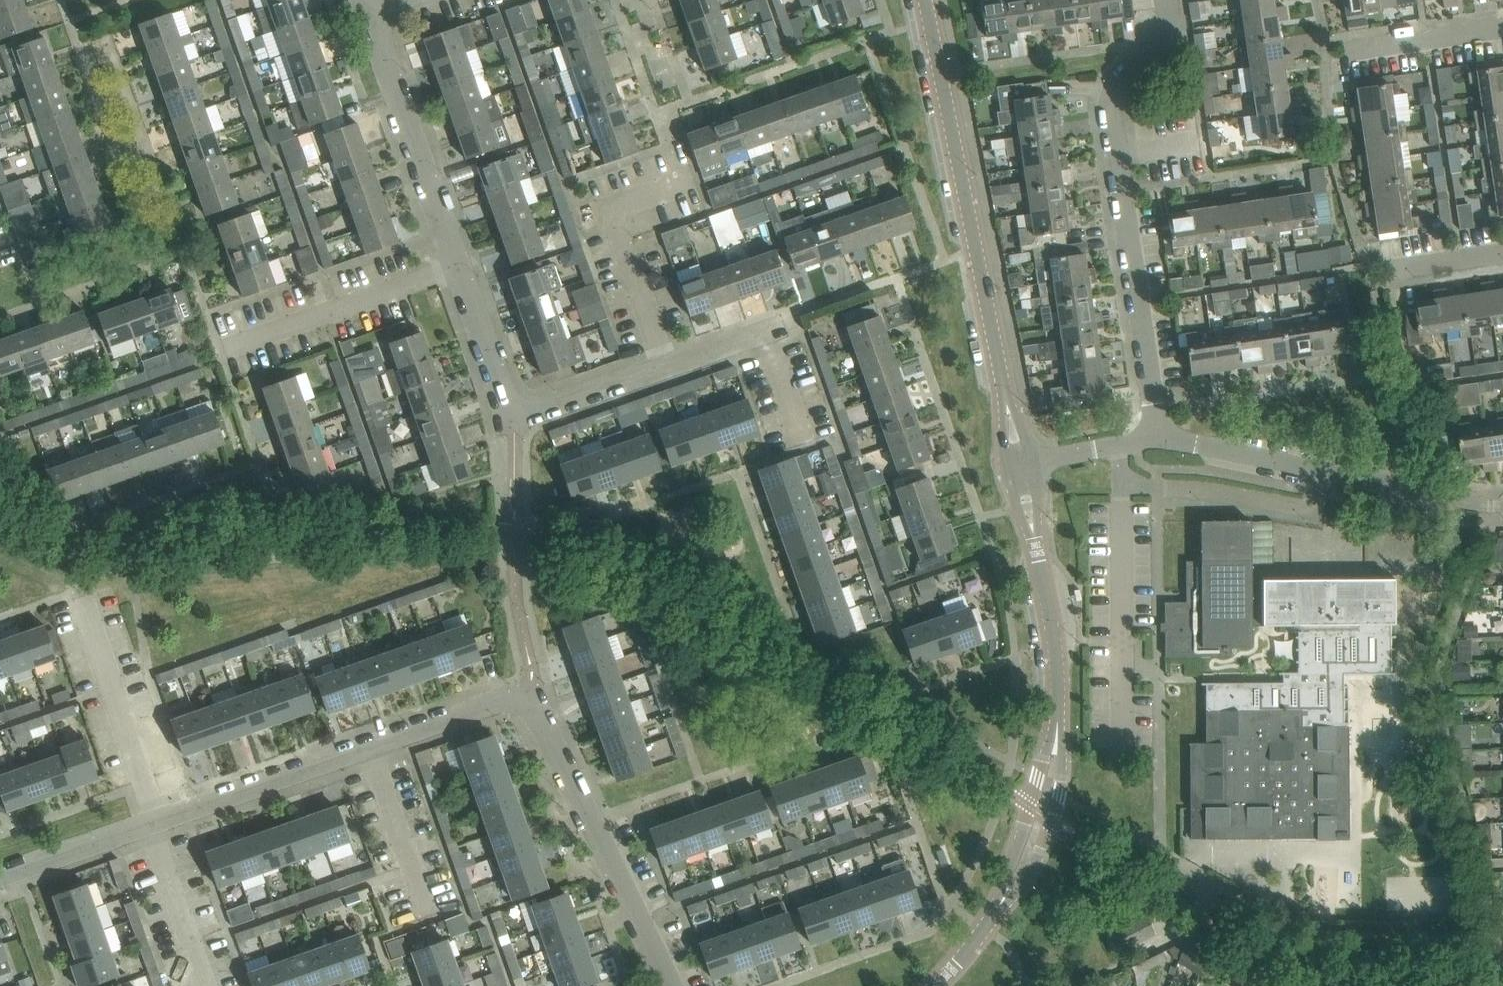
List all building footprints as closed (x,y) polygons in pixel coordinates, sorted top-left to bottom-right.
[(24,3),(22,0),(0,0),(0,11),(24,3)] [(220,16),(214,0),(207,0),(205,1),(213,25),(222,22),(220,16)] [(234,11),(230,0),(221,0),(227,20),(236,16),(234,11)] [(309,18),(302,0),(283,0),(268,5),(256,9),(265,33),(277,29),(309,18)] [(588,9),(584,0),(548,0),(556,20),(588,9)] [(719,11),(715,0),(679,0),(687,22),(719,11)] [(770,13),(765,0),(756,0),(761,16),(770,13)] [(784,8),(782,0),(772,0),(778,17),(787,14),(784,8)] [(858,0),(826,0),(822,1),(831,26),(863,15),(858,0)] [(1004,0),(998,0),(990,1),(990,0),(980,0),(986,37),(1001,34),(1002,43),(1010,42),(1004,0)] [(1031,30),(1027,0),(1004,0),(1010,42),(1017,41),(1016,32),(1031,30)] [(1050,0),(1027,0),(1031,30),(1046,27),(1047,36),(1055,35),(1050,0)] [(1072,0),(1050,0),(1055,35),(1063,34),(1061,25),(1076,23),(1072,0)] [(1096,0),(1072,0),(1076,23),(1091,21),(1093,29),(1100,28),(1096,0)] [(1131,1),(1131,0),(1096,0),(1100,28),(1108,27),(1106,18),(1122,16),(1120,2),(1131,1)] [(1286,13),(1285,6),(1274,7),(1273,0),(1240,0),(1243,19),(1286,13)] [(1377,0),(1344,0),(1346,16),(1379,11),(1377,0)] [(1189,3),(1191,20),(1200,18),(1197,1),(1189,3)] [(13,35),(32,28),(24,3),(0,11),(0,39),(13,35)] [(522,32),(523,32),(527,30),(519,5),(505,10),(514,35),(522,32)] [(564,44),(596,33),(588,9),(556,20),(564,44)] [(696,46),(728,35),(719,11),(687,22),(696,46)] [(484,46),(499,40),(508,37),(499,12),(475,21),(484,46)] [(179,37),(177,31),(171,13),(139,24),(147,48),(179,37)] [(1246,43),(1279,38),(1276,22),(1287,20),(1286,13),(1243,19),(1246,43)] [(795,39),(789,20),(787,14),(778,17),(787,42),(795,39)] [(244,41),(238,23),(236,16),(227,20),(236,44),(244,41)] [(285,53),(317,41),(309,18),(277,29),(285,53)] [(230,46),(224,29),(222,22),(213,25),(221,49),(230,46)] [(772,47),(781,44),(775,26),(766,29),(772,47)] [(464,52),(462,46),(456,27),(424,39),(432,63),(464,52)] [(531,56),(528,49),(522,32),(514,35),(522,59),(531,56)] [(1207,66),(1204,48),(1214,47),(1212,32),(1193,34),(1198,67),(1207,66)] [(572,68),(604,57),(596,33),(564,44),(572,68)] [(736,59),(730,41),(728,35),(696,46),(704,71),(736,59)] [(21,72),(52,61),(44,37),(12,48),(21,72)] [(156,72),(188,61),(179,37),(147,48),(156,72)] [(516,61),(514,54),(508,37),(499,40),(508,64),(516,61)] [(1250,67),(1293,60),(1292,53),(1281,55),(1279,38),(1246,43),(1250,67)] [(253,64),(251,58),(244,41),(236,44),(244,67),(253,64)] [(293,76),(325,65),(317,41),(285,53),(293,76)] [(238,69),(236,63),(230,46),(221,49),(230,72),(238,69)] [(441,88),(473,76),(464,52),(432,63),(441,88)] [(539,79),(533,62),(531,56),(522,59),(530,82),(539,79)] [(581,91),(612,80),(604,57),(572,68),(581,91)] [(1253,91),(1286,86),(1283,69),(1294,67),(1293,60),(1250,67),(1253,91)] [(29,95),(61,84),(52,61),(21,72),(29,95)] [(164,95),(196,84),(188,61),(156,72),(164,95)] [(525,84),(518,67),(516,61),(508,64),(516,87),(525,84)] [(261,88),(255,71),(253,64),(244,67),(252,91),(261,88)] [(302,100),(334,89),(325,65),(293,76),(302,100)] [(1450,67),(1436,69),(1440,100),(1455,98),(1450,67)] [(1502,92),(1502,67),(1468,73),(1469,83),(1478,82),(1480,96),(1502,92)] [(247,93),(241,76),(238,69),(230,72),(238,96),(247,93)] [(870,117),(866,107),(855,75),(829,84),(841,116),(844,126),(870,117)] [(449,111),(481,100),(473,76),(441,88),(449,111)] [(547,103),(545,97),(539,79),(530,82),(539,106),(547,103)] [(1214,114),(1211,94),(1219,93),(1217,79),(1200,82),(1205,115),(1214,114)] [(578,119),(621,104),(612,80),(581,91),(588,114),(577,118),(578,119)] [(997,86),(1000,112),(1015,109),(1017,123),(1060,116),(1059,109),(1050,110),(1048,95),(1024,98),(1022,82),(997,86)] [(1351,115),(1393,109),(1391,95),(1400,94),(1398,83),(1357,89),(1359,107),(1350,108),(1351,115)] [(26,124),(69,108),(61,84),(29,95),(29,96),(18,100),(26,124)] [(214,104),(204,107),(196,84),(164,95),(172,119),(214,104)] [(533,107),(531,102),(525,84),(516,87),(524,110),(533,107)] [(817,124),(841,116),(829,84),(806,92),(817,124)] [(1257,114),(1300,108),(1299,101),(1288,102),(1286,86),(1253,91),(1257,114)] [(269,111),(267,106),(261,88),(252,91),(261,114),(269,111)] [(310,125),(323,121),(342,114),(334,89),(302,100),(310,125)] [(793,133),(817,124),(806,92),(782,101),(793,133)] [(1502,117),(1502,92),(1480,96),(1482,109),(1473,111),(1475,121),(1502,117)] [(255,117),(253,111),(247,93),(238,96),(246,120),(255,117)] [(5,104),(17,100),(15,95),(0,100),(0,106),(5,104)] [(457,135),(489,123),(481,100),(449,111),(457,135)] [(770,141),(793,133),(782,101),(759,109),(770,141)] [(556,127),(550,109),(547,103),(539,106),(547,130),(556,127)] [(1427,128),(1436,127),(1433,103),(1423,104),(1427,128)] [(213,131),(223,128),(214,104),(172,119),(180,143),(213,131)] [(597,139),(629,128),(621,104),(578,119),(586,143),(597,139)] [(543,138),(535,114),(533,107),(524,110),(520,111),(531,142),(535,141),(543,138)] [(34,147),(77,132),(69,108),(26,124),(34,147)] [(1300,108),(1257,114),(1260,139),(1293,134),(1290,116),(1301,115),(1300,108)] [(746,149),(770,141),(759,109),(735,117),(746,149)] [(1364,137),(1406,131),(1404,121),(1395,122),(1393,109),(1351,115),(1352,122),(1361,121),(1364,137)] [(278,137),(272,119),(269,111),(261,114),(269,140),(278,137)] [(1006,147),(1055,140),(1052,125),(1061,124),(1060,116),(1017,123),(1019,136),(1004,139),(1006,147)] [(263,140),(257,124),(255,117),(246,120),(254,143),(263,140)] [(722,158),(746,149),(735,117),(710,126),(722,158)] [(1502,141),(1502,117),(1475,121),(1476,131),(1485,130),(1487,143),(1502,141)] [(332,157),(364,146),(356,122),(324,134),(332,157)] [(466,159),(485,152),(498,148),(489,123),(457,135),(466,159)] [(1454,125),(1444,127),(1447,142),(1457,140),(1454,125)] [(698,166),(722,158),(710,126),(687,134),(698,166)] [(564,150),(562,144),(556,127),(547,130),(553,147),(556,153),(564,150)] [(1436,127),(1427,128),(1429,144),(1439,142),(1436,127)] [(606,163),(638,152),(629,128),(597,139),(606,163)] [(1207,129),(1210,147),(1219,145),(1216,128),(1207,129)] [(189,167),(221,155),(213,131),(180,143),(189,167)] [(1358,162),(1400,156),(1398,143),(1407,141),(1406,131),(1364,137),(1366,154),(1357,155),(1358,162)] [(43,171),(54,167),(86,156),(77,132),(34,147),(43,171)] [(299,169),(319,161),(308,132),(280,142),(290,172),(299,169)] [(554,169),(546,144),(543,138),(535,141),(546,172),(554,169)] [(1004,139),(990,141),(991,150),(993,149),(1006,147),(1004,139)] [(272,164),(270,158),(263,140),(254,143),(263,167),(272,164)] [(1052,164),(1067,162),(1066,154),(1057,155),(1055,140),(1006,147),(1006,148),(1007,157),(1022,155),(1024,168),(1052,164)] [(856,158),(881,150),(878,141),(853,150),(856,158)] [(1502,165),(1502,141),(1487,143),(1489,157),(1480,158),(1482,168),(1502,165)] [(341,181),(373,170),(364,146),(332,157),(341,181)] [(1006,147),(993,149),(994,159),(1007,157),(1006,148),(1006,147)] [(1451,173),(1461,172),(1458,148),(1448,149),(1451,173)] [(573,175),(566,156),(564,150),(556,153),(558,159),(564,178),(573,175)] [(833,167),(856,158),(853,150),(830,158),(833,167)] [(867,171),(874,168),(892,162),(889,153),(864,162),(867,171)] [(197,191),(229,179),(221,155),(189,167),(197,191)] [(62,191),(94,180),(86,156),(54,167),(62,191)] [(486,192),(519,180),(511,156),(478,168),(486,192)] [(1371,185),(1413,179),(1411,169),(1402,170),(1400,156),(1358,162),(1360,169),(1369,168),(1371,185)] [(1435,175),(1443,174),(1440,156),(1432,157),(1435,175)] [(809,175),(833,167),(830,158),(806,166),(809,175)] [(855,175),(867,171),(864,162),(841,170),(844,179),(846,178),(849,185),(858,181),(855,175)] [(1012,193),(1062,186),(1059,170),(1068,169),(1067,162),(1052,164),(1024,168),(1026,181),(1011,184),(1012,193)] [(266,175),(274,172),(272,164),(263,167),(266,175)] [(1502,190),(1502,165),(1482,168),(1483,178),(1492,177),(1494,191),(1502,190)] [(785,183),(809,175),(806,166),(782,175),(785,183)] [(290,191),(289,187),(282,169),(274,172),(282,195),(290,191)] [(307,193),(305,187),(299,169),(290,172),(299,196),(307,193)] [(562,191),(557,175),(554,169),(546,172),(551,188),(533,195),(535,201),(554,194),(562,191)] [(349,205),(381,194),(373,170),(341,181),(349,205)] [(820,187),(844,179),(841,170),(817,179),(820,187)] [(1461,172),(1451,173),(1455,197),(1464,195),(1461,172)] [(1436,191),(1446,190),(1443,174),(1435,175),(1434,176),(1436,191)] [(761,192),(785,183),(782,175),(758,183),(761,192)] [(29,202),(46,195),(42,183),(25,189),(21,178),(0,186),(0,189),(7,210),(29,202)] [(206,215),(225,209),(238,204),(229,179),(197,191),(206,215)] [(796,196),(820,187),(817,179),(793,187),(796,196)] [(1366,210),(1407,204),(1405,190),(1414,189),(1413,179),(1371,185),(1373,201),(1364,203),(1366,210)] [(71,216),(103,204),(94,180),(62,191),(71,216)] [(495,216),(528,204),(519,180),(486,192),(495,216)] [(738,200),(761,192),(758,183),(735,191),(738,200)] [(1011,184),(999,185),(1001,195),(1012,193),(1011,184)] [(738,200),(735,191),(733,186),(708,194),(713,209),(738,200)] [(1031,213),(1073,207),(1072,199),(1064,200),(1062,186),(1012,193),(1014,202),(1029,199),(1031,213)] [(1305,227),(1307,236),(1318,234),(1311,193),(1294,195),(1292,186),(1285,187),(1292,229),(1305,227)] [(1278,231),(1292,229),(1285,187),(1278,188),(1280,197),(1263,200),(1269,241),(1279,240),(1278,231)] [(1488,206),(1489,217),(1502,215),(1502,190),(1494,191),(1497,204),(1488,206)] [(301,222),(296,206),(290,191),(282,195),(293,225),(301,222)] [(571,216),(569,210),(562,191),(554,194),(562,219),(571,216)] [(316,217),(310,200),(307,193),(299,196),(307,220),(316,217)] [(890,237),(879,205),(875,193),(852,201),(857,213),(856,213),(867,245),(890,237)] [(1012,193),(1001,195),(1002,204),(1014,202),(1012,193)] [(1269,241),(1263,200),(1246,202),(1245,193),(1238,194),(1244,236),(1258,234),(1259,243),(1269,241)] [(358,229),(389,218),(381,194),(349,205),(358,229)] [(1231,238),(1244,236),(1238,194),(1231,195),(1232,204),(1216,207),(1223,257),(1233,256),(1231,238)] [(770,195),(762,198),(765,206),(768,215),(776,212),(770,195)] [(879,205),(890,237),(915,228),(904,196),(879,205)] [(1451,227),(1450,222),(1446,196),(1437,197),(1440,217),(1432,219),(1434,230),(1451,227)] [(736,217),(765,206),(762,198),(733,208),(736,217)] [(1223,257),(1216,207),(1199,209),(1198,200),(1191,201),(1197,243),(1210,241),(1212,250),(1213,250),(1215,259),(1223,257)] [(1183,245),(1197,243),(1191,201),(1184,203),(1185,211),(1167,214),(1174,256),(1184,254),(1183,245)] [(16,234),(25,231),(38,226),(29,202),(7,210),(14,228),(16,234)] [(1467,203),(1456,205),(1460,228),(1471,227),(1467,203)] [(79,239),(91,236),(111,228),(103,204),(71,216),(79,239)] [(503,240),(536,229),(528,204),(495,216),(503,240)] [(1378,233),(1420,227),(1418,216),(1409,217),(1407,204),(1366,210),(1367,217),(1376,216),(1378,233)] [(1021,250),(1066,244),(1064,231),(1068,231),(1066,215),(1075,214),(1073,207),(1031,213),(1033,227),(1018,229),(1021,250)] [(743,238),(736,217),(733,208),(709,217),(712,225),(719,246),(743,238)] [(324,241),(318,224),(332,219),(329,212),(316,217),(307,220),(315,244),(324,241)] [(226,248),(258,237),(250,213),(218,224),(226,248)] [(843,253),(867,245),(856,213),(832,221),(843,253)] [(580,241),(573,223),(571,216),(562,219),(571,244),(580,241)] [(694,231),(712,225),(709,217),(691,223),(694,231)] [(366,254),(398,243),(389,218),(358,229),(366,254)] [(819,262),(843,253),(832,221),(808,230),(819,262)] [(310,246),(308,240),(301,222),(293,225),(299,243),(300,243),(302,248),(310,246)] [(661,234),(667,251),(691,242),(685,225),(661,234)] [(512,264),(531,258),(545,253),(536,229),(503,240),(512,264)] [(795,270),(819,262),(808,230),(784,239),(795,270)] [(234,272),(267,261),(258,237),(226,248),(234,272)] [(18,241),(25,259),(33,256),(27,238),(18,241)] [(333,266),(327,248),(324,241),(315,244),(324,269),(333,266)] [(1053,281),(1096,275),(1095,267),(1086,269),(1084,253),(1068,256),(1066,244),(1021,250),(1021,251),(1033,249),(1036,270),(1051,268),(1053,281)] [(303,276),(318,271),(310,246),(302,248),(295,251),(303,276)] [(1349,248),(1328,251),(1331,265),(1351,262),(1349,248)] [(786,282),(779,263),(775,250),(751,258),(762,290),(786,282)] [(592,277),(590,270),(584,252),(575,255),(584,280),(592,277)] [(738,299),(762,290),(751,258),(727,266),(738,299)] [(275,286),(269,267),(267,261),(234,272),(243,297),(275,286)] [(1272,262),(1249,266),(1251,280),(1274,276),(1272,262)] [(715,307),(738,299),(727,266),(704,275),(715,307)] [(517,303),(549,292),(541,267),(508,278),(517,303)] [(1210,278),(1211,286),(1244,281),(1243,273),(1210,278)] [(690,316),(715,307),(704,275),(678,284),(690,316)] [(1031,307),(1090,298),(1089,287),(1097,286),(1096,275),(1053,281),(1055,295),(1030,299),(1031,307)] [(1337,284),(1336,275),(1300,280),(1302,289),(1337,284)] [(601,300),(595,283),(592,277),(584,280),(586,286),(572,291),(578,308),(601,300)] [(1497,290),(1496,281),(1489,282),(1495,324),(1502,323),(1502,289),(1497,290)] [(1279,295),(1296,293),(1294,282),(1278,284),(1279,295)] [(1481,326),(1495,324),(1489,282),(1481,284),(1483,293),(1466,295),(1472,337),(1482,335),(1481,326)] [(1259,294),(1276,291),(1275,284),(1258,286),(1259,294)] [(157,329),(163,327),(182,320),(170,288),(145,297),(157,329)] [(1211,293),(1211,294),(1212,302),(1246,297),(1245,288),(1211,293)] [(1472,337),(1466,295),(1449,297),(1448,288),(1441,290),(1447,331),(1461,329),(1462,338),(1472,337)] [(1434,333),(1447,331),(1441,290),(1434,291),(1435,300),(1418,302),(1424,344),(1435,342),(1434,333)] [(525,327),(557,314),(549,292),(517,303),(525,327)] [(133,338),(157,329),(145,297),(121,306),(133,338)] [(1060,327),(1102,320),(1102,316),(1093,317),(1090,298),(1031,307),(1032,316),(1057,312),(1060,327)] [(609,324),(607,318),(601,300),(578,308),(584,325),(598,320),(601,327),(609,324)] [(109,346),(133,338),(121,306),(97,314),(109,346)] [(1028,317),(1026,308),(1014,310),(1016,319),(1028,317)] [(95,342),(90,329),(84,310),(58,319),(70,351),(95,342)] [(1329,311),(1319,313),(1318,310),(1304,312),(1306,324),(1313,365),(1320,364),(1318,355),(1335,353),(1329,311)] [(1329,311),(1335,353),(1352,350),(1353,359),(1361,358),(1355,316),(1340,319),(1339,310),(1329,311)] [(534,350),(566,338),(557,314),(525,327),(534,350)] [(855,351),(888,340),(879,315),(846,327),(855,351)] [(1313,365),(1306,324),(1293,326),(1291,317),(1281,318),(1288,360),(1304,357),(1306,366),(1313,365)] [(1271,363),(1288,360),(1281,318),(1271,320),(1272,329),(1259,331),(1265,372),(1272,371),(1271,363)] [(46,359),(70,351),(58,319),(35,328),(46,359)] [(1038,353),(1097,344),(1095,329),(1104,328),(1102,320),(1060,327),(1062,340),(1023,346),(1024,354),(1038,352),(1038,353)] [(618,349),(612,331),(609,324),(601,327),(609,352),(618,349)] [(1265,372),(1259,331),(1245,333),(1244,324),(1234,326),(1240,367),(1257,365),(1258,374),(1265,372)] [(1223,370),(1240,367),(1234,326),(1223,327),(1225,336),(1211,338),(1217,380),(1224,379),(1223,370)] [(46,360),(46,359),(35,328),(11,336),(27,379),(50,371),(46,360)] [(386,372),(430,357),(421,331),(389,343),(397,366),(385,371),(386,372)] [(1217,380),(1211,338),(1197,340),(1196,331),(1185,333),(1192,374),(1209,372),(1210,381),(1217,380)] [(27,379),(11,336),(0,340),(0,376),(22,368),(26,380),(27,379)] [(811,339),(817,357),(826,354),(819,336),(811,339)] [(362,352),(356,354),(351,338),(339,342),(353,383),(362,380),(376,375),(373,366),(367,369),(362,352)] [(574,364),(568,345),(566,338),(534,350),(542,375),(574,364)] [(863,374),(896,363),(888,340),(855,351),(863,374)] [(1066,372),(1109,365),(1108,358),(1099,359),(1097,344),(1038,353),(1039,362),(1064,358),(1066,372)] [(171,372),(168,363),(165,353),(154,357),(157,367),(145,371),(148,380),(171,372)] [(171,372),(197,363),(194,354),(168,363),(171,372)] [(406,392),(438,381),(430,357),(386,372),(394,395),(406,390),(406,392)] [(348,386),(342,368),(339,361),(330,364),(339,389),(348,386)] [(1478,373),(1501,370),(1500,361),(1476,365),(1478,373)] [(872,398),(904,387),(896,363),(863,374),(872,398)] [(720,380),(737,374),(734,365),(717,372),(720,380)] [(1050,388),(1054,413),(1095,407),(1092,391),(1104,389),(1102,374),(1110,373),(1109,365),(1066,372),(1069,385),(1050,388)] [(1462,375),(1478,373),(1476,365),(1460,367),(1462,375)] [(828,387),(836,384),(830,367),(822,370),(828,387)] [(177,386),(202,377),(199,368),(174,377),(177,386)] [(118,390),(148,380),(145,371),(115,382),(118,390)] [(691,381),(694,389),(710,383),(707,375),(691,381)] [(303,401),(301,395),(295,376),(263,387),(271,412),(303,401)] [(153,394),(177,386),(174,377),(150,386),(153,394)] [(1502,388),(1502,380),(1502,378),(1479,382),(1480,391),(1502,388)] [(367,395),(364,386),(362,380),(353,383),(362,408),(380,401),(377,391),(367,395)] [(415,416),(447,405),(438,381),(406,392),(415,416)] [(693,389),(694,389),(691,381),(669,388),(672,397),(677,395),(679,401),(695,395),(693,389)] [(87,401),(118,390),(115,382),(84,393),(87,401)] [(1456,395),(1480,391),(1479,382),(1454,386),(1456,395)] [(87,401),(84,393),(80,383),(58,391),(62,401),(61,401),(64,409),(87,401)] [(843,384),(837,387),(836,384),(828,387),(834,405),(842,402),(840,396),(847,393),(843,384)] [(128,403),(153,394),(150,386),(125,394),(128,403)] [(356,410),(354,403),(348,386),(339,389),(348,413),(356,410)] [(1456,397),(1456,395),(1454,386),(1443,387),(1445,399),(1456,397)] [(880,421),(912,410),(904,387),(872,398),(880,421)] [(645,406),(672,397),(669,388),(641,398),(645,406)] [(105,411),(128,403),(125,394),(102,402),(105,411)] [(621,415),(645,406),(641,398),(618,406),(621,415)] [(736,442),(758,434),(746,400),(724,408),(736,442)] [(280,437),(312,425),(303,401),(271,412),(280,437)] [(379,428),(373,412),(383,409),(380,401),(362,408),(370,431),(379,428)] [(94,415),(105,411),(102,402),(80,410),(83,419),(87,429),(98,426),(94,415)] [(40,418),(58,412),(54,403),(37,409),(40,418)] [(423,440),(455,428),(447,405),(415,416),(423,440)] [(595,424),(609,419),(615,436),(622,434),(613,408),(592,415),(595,424)] [(715,449),(736,442),(724,408),(703,416),(715,449)] [(23,424),(40,418),(37,409),(20,415),(23,424)] [(58,428),(83,419),(80,410),(55,419),(58,428)] [(365,433),(358,415),(356,410),(348,413),(356,437),(365,433)] [(889,445),(921,434),(912,410),(880,421),(889,445)] [(189,420),(201,452),(225,443),(214,411),(189,420)] [(844,435),(853,432),(847,414),(838,417),(844,435)] [(574,431),(595,424),(592,415),(571,423),(574,431)] [(694,457),(715,449),(703,416),(682,423),(694,457)] [(1502,460),(1502,417),(1498,418),(1500,427),(1486,429),(1492,470),(1499,469),(1498,461),(1502,460)] [(34,436),(58,428),(55,419),(31,428),(34,436)] [(10,428),(7,420),(0,422),(0,432),(10,428)] [(177,460),(201,452),(189,420),(165,428),(177,460)] [(1492,470),(1486,429),(1472,431),(1471,422),(1460,423),(1466,465),(1484,462),(1485,471),(1492,470)] [(552,439),(574,431),(571,423),(549,431),(552,439)] [(671,465),(694,457),(682,423),(659,431),(671,465)] [(288,460),(320,449),(312,425),(280,437),(288,460)] [(169,469),(167,463),(177,460),(165,428),(141,437),(152,469),(155,468),(158,473),(169,469)] [(388,452),(381,434),(379,428),(370,431),(379,455),(388,452)] [(432,463),(463,452),(455,428),(423,440),(432,463)] [(844,435),(846,440),(850,452),(859,449),(853,432),(844,435)] [(373,457),(371,450),(365,433),(356,437),(334,444),(337,451),(359,444),(364,460),(373,457)] [(897,470),(910,466),(929,459),(921,434),(889,445),(897,470)] [(660,469),(653,450),(648,435),(626,443),(638,477),(660,469)] [(129,477),(152,469),(141,437),(118,445),(129,477)] [(616,484),(638,477),(626,443),(604,450),(616,484)] [(105,485),(129,477),(118,445),(94,453),(105,485)] [(839,467),(837,462),(831,445),(822,448),(830,470),(839,467)] [(297,484),(329,473),(320,449),(288,460),(297,484)] [(595,492),(616,484),(604,450),(583,458),(595,492)] [(396,476),(393,468),(388,452),(379,455),(387,479),(396,476)] [(432,463),(440,487),(472,475),(463,452),(432,463)] [(82,494),(105,485),(94,453),(70,462),(82,494)] [(381,481),(375,463),(373,457),(364,460),(373,484),(381,481)] [(854,493),(863,490),(869,488),(857,457),(843,462),(854,493)] [(573,499),(595,492),(583,458),(561,466),(573,499)] [(801,481),(800,477),(793,458),(759,470),(767,493),(801,481)] [(57,502),(82,494),(70,462),(46,470),(57,502)] [(846,488),(840,471),(839,467),(830,470),(818,474),(825,495),(837,491),(846,488)] [(337,497),(330,478),(329,473),(297,484),(305,508),(337,497)] [(401,490),(398,482),(396,476),(387,479),(395,502),(427,491),(423,482),(401,490)] [(903,512),(936,501),(927,477),(895,488),(903,512)] [(775,514),(808,502),(801,481),(767,493),(775,514)] [(854,510),(852,506),(846,488),(837,491),(845,513),(854,510)] [(874,523),(868,506),(863,490),(854,493),(866,526),(874,523)] [(912,537),(944,526),(936,501),(903,512),(912,537)] [(782,535),(816,523),(808,502),(775,514),(782,535)] [(861,531),(855,514),(854,510),(845,513),(853,535),(861,531)] [(1252,646),(1251,560),(1251,520),(1201,521),(1201,561),(1186,561),(1187,602),(1165,602),(1165,656),(1231,656),(1231,646),(1252,646)] [(1258,520),(1257,539),(1273,540),(1274,521),(1258,520)] [(790,557),(823,545),(816,523),(782,535),(790,557)] [(884,533),(879,535),(874,523),(866,526),(874,550),(883,547),(888,545),(884,533)] [(957,544),(953,532),(947,534),(944,526),(912,537),(920,560),(917,561),(914,572),(915,575),(949,564),(945,553),(953,550),(952,546),(957,544)] [(861,531),(853,535),(859,552),(867,549),(861,531)] [(1499,538),(1493,561),(1502,561),(1502,538),(1499,538)] [(797,578),(831,566),(823,545),(790,557),(797,578)] [(891,571),(885,553),(883,547),(874,550),(883,574),(891,571)] [(868,577),(876,574),(870,557),(861,560),(868,577)] [(805,600),(839,588),(831,566),(797,578),(805,600)] [(958,577),(955,568),(954,566),(938,572),(941,582),(948,580),(951,589),(960,586),(957,577),(958,577)] [(884,596),(882,592),(876,574),(868,577),(875,599),(884,596)] [(915,580),(919,590),(935,585),(932,574),(915,580)] [(1349,839),(1348,710),(1348,686),(1344,686),(1344,675),(1396,674),(1395,578),(1263,579),(1263,627),(1297,627),(1297,637),(1296,637),(1296,639),(1297,639),(1297,649),(1296,649),(1296,651),(1297,651),(1298,662),(1296,662),(1296,663),(1298,663),(1298,673),(1279,673),(1279,675),(1283,675),(1283,685),(1201,685),(1201,687),(1206,687),(1206,712),(1207,712),(1207,743),(1190,743),(1190,744),(1191,744),(1192,807),(1190,807),(1190,808),(1191,808),(1191,838),(1205,838),(1205,839),(1207,839),(1207,837),(1269,837),(1269,838),(1271,838),(1271,837),(1317,837),(1317,840),(1349,839)] [(447,598),(445,591),(454,587),(451,579),(434,585),(437,594),(438,593),(441,600),(447,598)] [(888,590),(892,600),(908,594),(904,584),(888,590)] [(408,594),(411,603),(428,597),(425,588),(408,594)] [(812,621),(846,609),(839,588),(805,600),(812,621)] [(394,609),(411,603),(408,594),(391,600),(394,609)] [(892,618),(885,600),(884,596),(875,599),(883,621),(892,618)] [(631,623),(639,620),(633,603),(625,606),(631,623)] [(365,609),(368,618),(385,612),(382,604),(365,609)] [(946,615),(958,649),(980,641),(968,608),(946,615)] [(351,624),(368,618),(365,609),(348,615),(351,624)] [(854,632),(847,613),(846,609),(812,621),(820,643),(854,632)] [(937,657),(958,649),(946,615),(925,623),(937,657)] [(605,639),(604,635),(597,616),(563,628),(571,650),(605,639)] [(321,625),(324,633),(342,627),(339,619),(321,625)] [(915,665),(937,657),(925,623),(903,631),(915,665)] [(33,666),(56,658),(45,625),(22,633),(33,666)] [(307,639),(324,633),(321,625),(304,631),(307,639)] [(445,633),(457,666),(480,658),(468,625),(445,633)] [(289,637),(288,636),(286,629),(264,637),(267,645),(271,643),(274,651),(297,643),(294,635),(289,637)] [(640,650),(649,647),(643,630),(634,633),(640,650)] [(33,666),(22,633),(0,641),(0,645),(10,674),(33,666)] [(436,674),(457,666),(445,633),(424,640),(436,674)] [(270,655),(267,645),(264,637),(242,644),(248,662),(270,655)] [(579,672),(613,660),(605,639),(571,650),(579,672)] [(415,681),(436,674),(424,640),(403,648),(415,681)] [(233,667),(248,662),(242,644),(225,650),(228,659),(230,658),(233,667)] [(10,674),(0,645),(0,678),(10,674)] [(646,667),(655,663),(649,647),(640,650),(646,667)] [(393,689),(415,681),(403,648),(381,655),(393,689)] [(202,668),(219,662),(216,653),(199,659),(202,668)] [(372,697),(393,689),(381,655),(360,663),(372,697)] [(205,676),(202,668),(199,659),(182,665),(185,674),(187,673),(189,681),(205,676)] [(586,693),(620,681),(613,660),(579,672),(586,693)] [(351,704),(372,697),(360,663),(339,671),(351,704)] [(155,675),(158,683),(176,677),(173,669),(155,675)] [(328,712),(351,704),(339,671),(316,679),(328,712)] [(647,696),(655,693),(664,690),(658,673),(649,676),(652,683),(644,686),(647,696)] [(314,708),(307,690),(302,674),(280,682),(292,716),(314,708)] [(259,689),(258,689),(254,679),(234,686),(250,731),(271,724),(259,689)] [(594,714),(628,703),(620,681),(586,693),(594,714)] [(271,724),(292,716),(280,682),(259,689),(271,724)] [(227,739),(250,731),(234,686),(232,686),(236,697),(215,705),(227,739)] [(55,704),(70,698),(67,690),(52,695),(55,704)] [(661,710),(670,707),(664,690),(655,693),(661,710)] [(21,706),(24,714),(40,709),(37,700),(21,706)] [(601,736),(635,724),(628,703),(594,714),(601,736)] [(76,713),(73,705),(49,713),(52,722),(76,713)] [(205,747),(227,739),(215,705),(193,713),(205,747)] [(9,720),(24,714),(21,706),(6,711),(9,720)] [(184,754),(205,747),(193,713),(172,720),(184,754)] [(48,732),(45,724),(42,716),(27,721),(33,738),(48,732)] [(670,736),(679,733),(673,716),(665,719),(670,736)] [(17,744),(33,738),(27,721),(11,727),(17,744)] [(609,757),(643,745),(635,724),(601,736),(609,757)] [(687,755),(681,738),(679,733),(670,736),(678,758),(687,755)] [(467,769),(501,757),(493,735),(459,747),(467,769)] [(63,753),(75,786),(98,778),(85,739),(61,747),(63,753)] [(651,768),(644,749),(643,745),(609,757),(617,780),(651,768)] [(52,794),(75,786),(63,753),(41,761),(52,794)] [(475,791),(509,779),(501,757),(467,769),(475,791)] [(848,798),(851,797),(870,790),(858,757),(835,764),(848,798)] [(30,802),(52,794),(41,761),(18,769),(30,802)] [(426,784),(434,781),(428,764),(420,767),(426,784)] [(826,806),(848,798),(835,764),(814,772),(826,806)] [(30,802),(18,769),(0,775),(0,792),(6,810),(30,802)] [(805,814),(826,806),(814,772),(793,779),(805,814)] [(482,812),(516,800),(509,779),(475,791),(482,812)] [(783,822),(805,814),(793,779),(770,787),(777,806),(783,822)] [(426,784),(432,801),(440,798),(434,781),(426,784)] [(771,825),(766,810),(759,791),(737,799),(748,833),(771,825)] [(727,841),(748,833),(737,799),(715,807),(727,841)] [(490,834),(524,822),(516,800),(482,812),(490,834)] [(327,848),(329,847),(348,840),(336,806),(315,814),(327,848)] [(441,827),(449,824),(443,807),(435,810),(441,827)] [(706,848),(727,841),(715,807),(694,814),(706,848)] [(305,856),(327,848),(315,814),(293,822),(305,856)] [(685,855),(706,848),(694,814),(673,822),(685,855)] [(861,836),(883,828),(880,820),(863,826),(858,828),(861,836)] [(282,864),(305,856),(293,822),(270,830),(282,864)] [(497,856),(531,844),(524,822),(490,834),(497,856)] [(662,863),(685,855),(673,822),(650,829),(662,863)] [(441,827),(447,844),(455,841),(449,824),(441,827)] [(839,844),(861,836),(858,828),(836,835),(839,844)] [(262,871),(282,864),(270,830),(250,837),(262,871)] [(897,841),(894,833),(877,839),(880,848),(897,841)] [(818,851),(839,844),(836,835),(815,842),(818,851)] [(239,879),(262,871),(250,837),(227,845),(239,879)] [(790,861),(818,851),(815,842),(810,845),(787,852),(790,861)] [(850,848),(853,857),(870,851),(867,842),(850,848)] [(505,877),(539,865),(531,844),(497,856),(505,877)] [(218,886),(239,879),(227,845),(206,852),(218,886)] [(855,863),(853,857),(850,848),(833,854),(838,868),(855,863)] [(456,870),(464,867),(458,850),(450,853),(456,870)] [(762,871),(790,861),(787,852),(759,862),(762,871)] [(128,886),(123,871),(118,857),(110,860),(120,889),(128,886)] [(824,857),(807,863),(810,872),(827,866),(824,857)] [(740,878),(762,871),(759,862),(737,870),(740,878)] [(362,880),(359,871),(356,863),(334,871),(337,879),(340,888),(362,880)] [(513,899),(528,894),(547,887),(539,865),(505,877),(513,899)] [(801,865),(785,871),(788,880),(804,874),(801,865)] [(456,870),(462,887),(470,884),(464,867),(456,870)] [(719,886),(740,878),(737,870),(721,875),(716,877),(719,886)] [(885,878),(897,912),(919,904),(908,870),(885,878)] [(772,875),(755,881),(758,890),(776,884),(772,875)] [(697,893),(719,886),(716,877),(695,885),(697,893)] [(876,920),(897,912),(885,878),(864,886),(876,920)] [(319,895),(335,890),(332,881),(316,887),(319,895)] [(689,887),(685,888),(683,882),(670,887),(675,901),(692,895),(689,887)] [(95,907),(93,902),(86,883),(53,895),(62,919),(95,907)] [(730,890),(733,899),(750,893),(747,884),(730,890)] [(854,927),(876,920),(864,886),(842,893),(854,927)] [(296,903),(319,895),(316,887),(293,895),(296,903)] [(741,922),(733,899),(730,890),(713,896),(716,905),(728,901),(735,924),(741,922)] [(357,891),(344,896),(349,910),(362,905),(357,891)] [(465,896),(470,910),(473,920),(482,917),(474,893),(465,896)] [(539,927),(574,915),(566,893),(531,905),(539,927)] [(833,935),(854,927),(842,893),(821,901),(833,935)] [(276,910),(296,903),(293,895),(273,902),(276,910)] [(341,906),(338,898),(338,897),(321,903),(324,912),(341,906)] [(690,914),(706,908),(703,900),(687,906),(690,914)] [(131,920),(139,917),(133,901),(125,904),(131,920)] [(810,943),(833,935),(821,901),(799,909),(810,943)] [(259,916),(276,910),(273,902),(256,908),(259,916)] [(309,917),(324,912),(321,903),(306,908),(309,917)] [(232,926),(249,920),(243,904),(226,910),(232,926)] [(69,941),(103,929),(95,907),(62,919),(69,941)] [(509,938),(501,917),(499,910),(490,913),(500,941),(509,938)] [(278,918),(281,927),(298,921),(295,912),(278,918)] [(799,947),(792,928),(787,913),(765,921),(777,954),(799,947)] [(547,949),(581,937),(574,915),(539,927),(547,949)] [(1116,952),(1132,944),(1155,933),(1146,915),(1107,934),(1116,952)] [(136,935),(144,932),(139,917),(131,920),(136,935)] [(260,934),(281,927),(278,918),(257,926),(260,934)] [(755,962),(777,954),(765,921),(743,928),(755,962)] [(263,945),(260,934),(257,926),(235,933),(238,942),(251,937),(254,948),(263,945)] [(492,942),(486,926),(478,928),(484,945),(492,942)] [(734,970),(755,962),(743,928),(722,936),(734,970)] [(77,962),(110,952),(103,929),(69,941),(77,962)] [(335,943),(347,977),(369,969),(357,935),(335,943)] [(712,977),(734,970),(722,936),(700,944),(712,977)] [(554,970),(589,958),(581,937),(547,949),(554,970)] [(404,938),(386,944),(392,959),(409,953),(404,938)] [(513,949),(511,944),(509,938),(500,941),(508,963),(524,958),(520,946),(513,949)] [(147,965),(155,962),(147,939),(139,942),(147,965)] [(454,962),(453,958),(446,940),(413,952),(420,974),(454,962)] [(1209,955),(1201,951),(1184,942),(1180,957),(1193,965),(1200,970),(1209,955)] [(325,984),(347,977),(335,943),(313,950),(325,984)] [(292,958),(289,949),(268,957),(271,965),(270,966),(277,985),(302,985),(292,958)] [(325,984),(313,950),(292,958),(302,985),(320,985),(325,984)] [(99,982),(119,975),(110,952),(77,962),(71,964),(79,985),(88,985),(99,982)] [(493,972),(502,969),(496,952),(487,955),(493,972)] [(1150,967),(1165,959),(1162,952),(1147,959),(1150,967)] [(1209,955),(1200,970),(1208,974),(1216,959),(1209,955)] [(524,981),(522,976),(531,973),(525,957),(524,958),(508,963),(515,984),(524,981)] [(597,980),(589,958),(554,970),(560,985),(581,985),(597,980)] [(1150,967),(1147,959),(1132,966),(1135,974),(1137,984),(1142,985),(1144,985),(1150,967)] [(462,983),(454,962),(420,974),(425,985),(454,985),(462,983)] [(270,966),(249,973),(253,985),(277,985),(270,966)] [(507,985),(502,969),(493,972),(485,975),(488,985),(507,985)] [(1251,980),(1244,975),(1237,985),(1248,985),(1251,980)]
